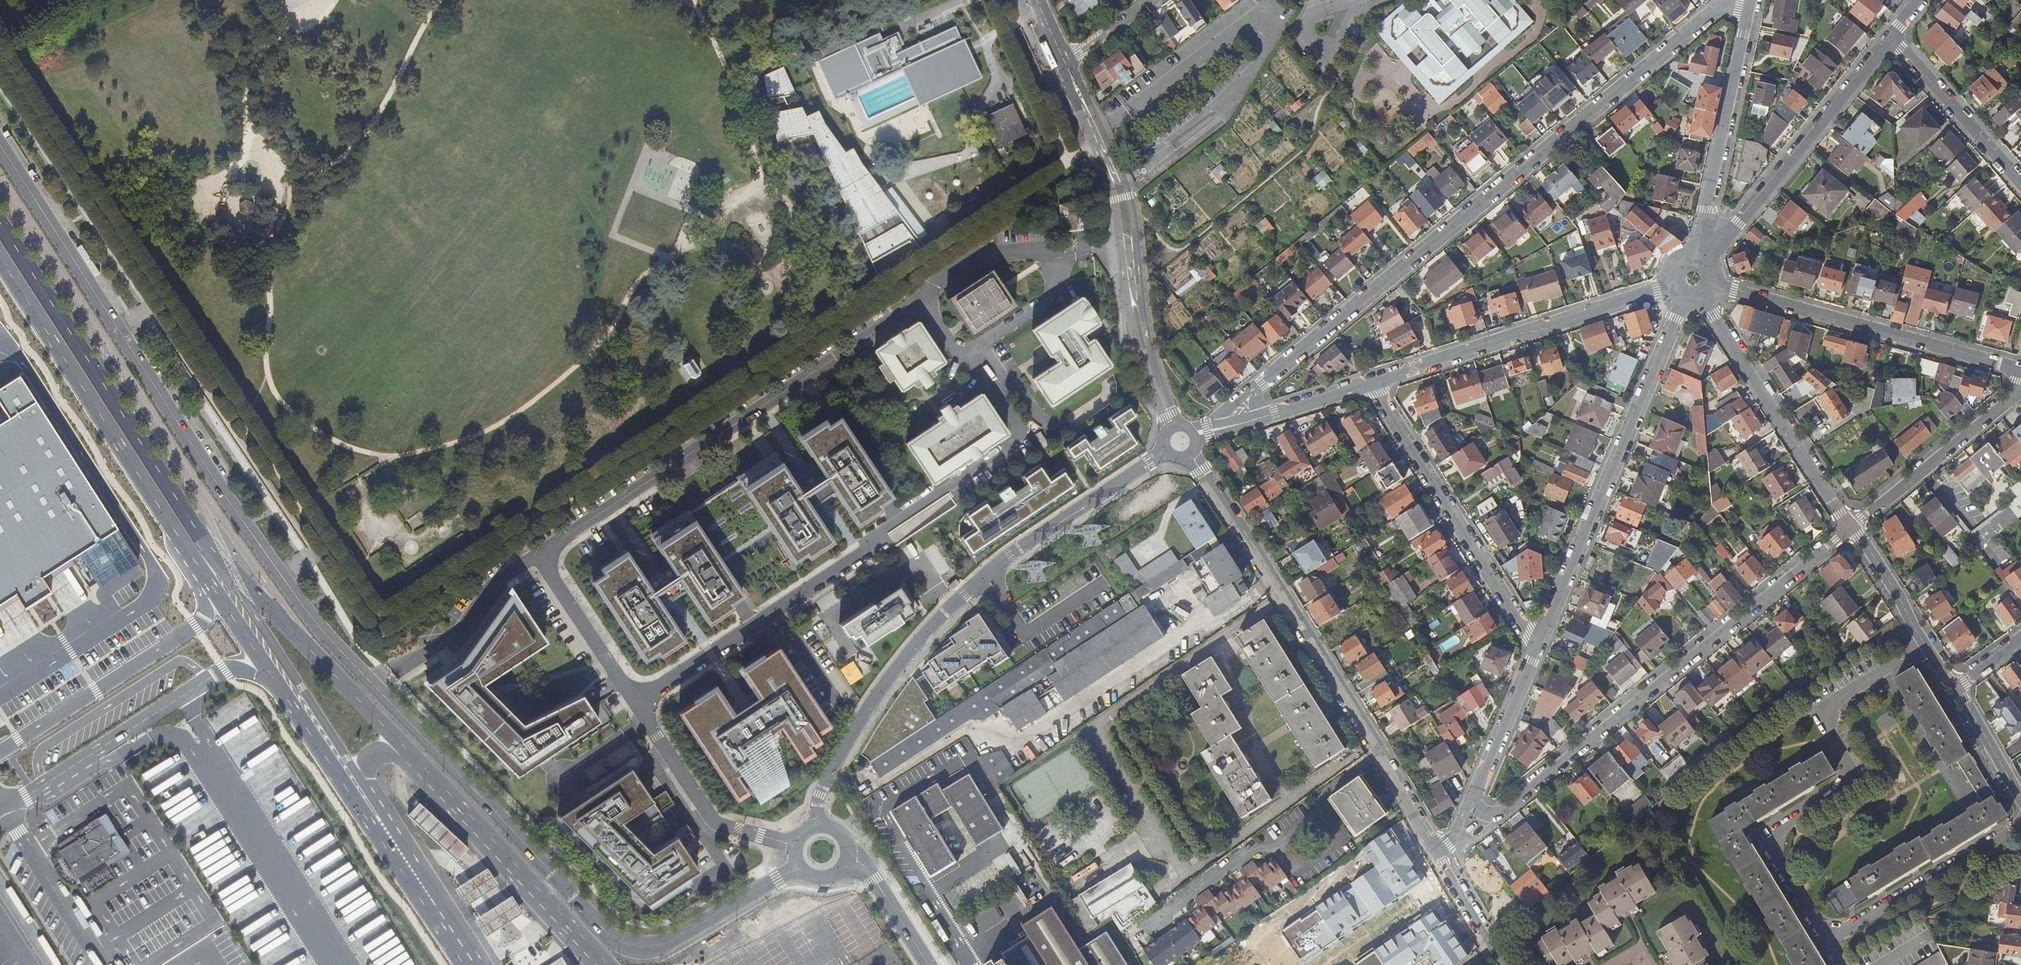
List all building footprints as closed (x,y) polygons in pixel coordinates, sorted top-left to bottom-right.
[(1072,6),(1070,7),(1078,18),(1091,9),(1093,7),(1092,5),(1098,0),(1101,4),(1106,0),(1068,0),(1072,6)] [(1093,7),(1091,9),(1092,10),(1101,4),(1098,0),(1092,5),(1093,7)] [(1190,0),(1187,0),(1178,7),(1192,27),(1203,19),(1190,0)] [(1226,10),(1239,0),(1218,0),(1226,10)] [(1429,3),(1418,12),(1412,5),(1410,7),(1406,4),(1399,10),(1401,13),(1392,20),(1394,22),(1393,23),(1392,24),(1391,26),(1391,28),(1391,30),(1391,31),(1392,32),(1392,33),(1393,34),(1391,36),(1399,44),(1396,47),(1403,54),(1405,52),(1407,54),(1419,44),(1421,42),(1432,54),(1430,56),(1418,67),(1420,70),(1418,72),(1425,79),(1427,77),(1434,85),(1436,84),(1437,84),(1440,86),(1441,86),(1442,87),(1443,87),(1444,86),(1445,86),(1446,86),(1447,85),(1448,84),(1450,86),(1458,79),(1460,81),(1468,74),(1466,72),(1469,70),(1457,55),(1462,51),(1467,57),(1474,51),(1475,52),(1476,52),(1477,52),(1478,52),(1479,52),(1480,51),(1480,50),(1481,49),(1481,47),(1480,47),(1479,46),(1486,41),(1481,34),(1486,29),(1498,44),(1502,41),(1504,43),(1511,37),(1509,35),(1517,27),(1516,25),(1516,24),(1517,23),(1518,22),(1519,21),(1519,19),(1519,18),(1518,17),(1518,15),(1517,14),(1519,12),(1512,3),(1514,1),(1513,0),(1494,0),(1489,4),(1485,0),(1432,0),(1429,3)] [(1616,1),(1629,18),(1632,21),(1638,28),(1653,16),(1646,8),(1639,0),(1617,0),(1616,1)] [(1673,23),(1687,11),(1680,3),(1678,0),(1654,0),(1673,23)] [(1775,30),(1795,34),(1798,23),(1792,22),(1797,1),(1794,0),(1778,0),(1777,2),(1776,8),(1773,22),(1776,22),(1775,30)] [(1877,0),(1861,0),(1850,13),(1868,28),(1877,17),(1880,20),(1889,9),(1882,4),(1877,0)] [(1966,16),(1949,2),(1938,15),(1946,22),(1944,25),(1952,32),(1966,16)] [(2009,24),(2020,34),(2020,9),(2009,24)] [(1973,11),(1967,17),(1978,26),(1983,20),(1978,16),(1980,14),(1977,11),(1975,13),(1973,11)] [(1167,15),(1160,21),(1172,38),(1179,33),(1167,15)] [(1632,21),(1629,18),(1608,36),(1617,48),(1625,58),(1647,39),(1638,28),(1632,21)] [(1865,33),(1847,18),(1828,41),(1846,56),(1865,33)] [(1963,51),(1938,24),(1924,39),(1948,65),(1963,51)] [(847,37),(820,50),(824,58),(816,62),(818,67),(819,66),(834,99),(846,94),(848,98),(849,98),(864,130),(925,102),(924,100),(960,84),(978,76),(968,56),(964,58),(959,48),(964,46),(955,26),(913,46),(890,57),(887,51),(902,44),(897,32),(882,39),(879,33),(851,46),(847,37)] [(1177,47),(1162,26),(1155,31),(1164,44),(1167,42),(1173,51),(1177,47)] [(1617,48),(1607,35),(1585,53),(1591,61),(1596,67),(1617,48)] [(1795,41),(1775,36),(1771,52),(1783,54),(1783,57),(1791,59),(1795,41)] [(1421,42),(1419,44),(1430,56),(1432,54),(1421,42)] [(964,58),(968,56),(964,46),(959,48),(964,58)] [(1692,59),(1689,73),(1713,78),(1715,70),(1717,65),(1720,51),(1708,48),(1706,55),(1703,54),(1702,54),(1702,55),(1701,55),(1701,58),(1696,57),(1692,59)] [(1826,59),(1818,51),(1805,66),(1816,75),(1810,82),(1819,90),(1838,68),(1830,62),(1826,59)] [(1119,77),(1126,86),(1146,70),(1135,54),(1127,61),(1120,52),(1095,70),(1104,88),(1119,77)] [(1596,67),(1591,61),(1584,67),(1588,73),(1596,67)] [(872,262),(910,240),(917,250),(924,245),(882,189),(874,193),(871,187),(875,184),(868,172),(863,174),(858,165),(862,162),(852,147),(844,152),(824,124),(818,110),(805,116),(800,106),(788,109),(782,97),(795,94),(793,89),(782,67),(763,75),(776,141),(813,133),(844,202),(847,201),(850,207),(848,208),(867,250),(872,262)] [(1596,67),(1588,73),(1584,76),(1581,72),(1577,76),(1580,79),(1579,81),(1586,89),(1595,82),(1593,80),(1601,73),(1596,67)] [(1992,67),(1969,88),(1985,104),(2008,84),(1992,67)] [(1576,87),(1561,69),(1555,73),(1534,90),(1551,111),(1571,93),(1571,92),(1576,87)] [(1890,74),(1871,98),(1883,108),(1895,94),(1906,106),(1916,97),(1895,74),(1890,74)] [(1759,143),(1768,151),(1807,103),(1798,96),(1802,91),(1789,81),(1759,143)] [(1776,87),(1759,83),(1755,105),(1770,108),(1770,106),(1771,107),(1776,87)] [(1697,110),(1716,115),(1722,91),(1702,87),(1697,110)] [(1497,92),(1484,103),(1493,114),(1506,104),(1497,92)] [(1994,118),(2001,126),(2020,108),(2020,95),(1994,118)] [(1026,134),(1012,103),(986,115),(1001,146),(1026,134)] [(1770,108),(1755,105),(1753,114),(1766,117),(1769,112),(1770,108)] [(1627,108),(1612,119),(1624,134),(1639,122),(1641,125),(1647,120),(1635,106),(1629,111),(1627,108)] [(1703,138),(1711,140),(1716,115),(1697,110),(1690,140),(1695,141),(1700,142),(1702,142),(1703,138)] [(1894,126),(1894,137),(1903,130),(1919,148),(1940,130),(1924,111),(1912,122),(1907,115),(1894,126)] [(2009,120),(2014,126),(2020,120),(2020,118),(2017,113),(2009,120)] [(1863,114),(1844,138),(1849,141),(1865,154),(1866,155),(1867,156),(1876,143),(1875,137),(1881,129),(1863,114)] [(1452,115),(1445,120),(1451,128),(1458,123),(1452,115)] [(1537,130),(1529,120),(1520,127),(1528,137),(1537,130)] [(1493,121),(1471,139),(1475,144),(1487,158),(1496,150),(1494,148),(1506,137),(1493,121)] [(1666,131),(1665,130),(1663,134),(1667,135),(1668,133),(1675,135),(1679,126),(1670,122),(1666,131)] [(1627,145),(1613,129),(1597,142),(1610,158),(1627,145)] [(1950,133),(1938,145),(1953,161),(1965,149),(1950,133)] [(1429,134),(1407,152),(1413,158),(1428,146),(1431,149),(1437,144),(1429,134)] [(1494,148),(1496,150),(1509,140),(1506,137),(1494,148)] [(1690,140),(1684,138),(1678,169),(1687,171),(1688,168),(1696,170),(1700,152),(1698,152),(1700,142),(1695,141),(1690,140)] [(1759,143),(1747,141),(1738,181),(1751,184),(1754,172),(1759,173),(1762,163),(1765,163),(1768,151),(1759,143)] [(1832,159),(1829,161),(1849,177),(1856,168),(1866,155),(1865,154),(1849,141),(1841,151),(1837,148),(1830,157),(1832,159)] [(1487,158),(1475,144),(1458,158),(1474,178),(1491,164),(1487,158)] [(1966,153),(1950,168),(1962,182),(1979,168),(1966,153)] [(1867,156),(1866,155),(1856,168),(1860,171),(1870,158),(1867,156)] [(1876,163),(1881,167),(1886,160),(1881,156),(1876,163)] [(1086,170),(1087,166),(1084,159),(1076,163),(1076,167),(1080,174),(1086,170)] [(1886,160),(1881,167),(1895,178),(1895,159),(1886,160)] [(1221,180),(1228,171),(1219,164),(1212,173),(1221,180)] [(1542,186),(1555,201),(1579,181),(1565,164),(1558,170),(1559,171),(1555,175),(1554,173),(1547,179),(1548,181),(1542,186)] [(1626,194),(1605,168),(1591,179),(1599,189),(1603,186),(1612,197),(1611,200),(1601,207),(1607,216),(1619,206),(1626,194)] [(1451,169),(1434,183),(1435,185),(1448,200),(1465,186),(1451,169)] [(1323,186),(1333,181),(1327,170),(1317,175),(1323,186)] [(1850,192),(1823,170),(1802,196),(1829,217),(1850,192)] [(1434,183),(1427,176),(1423,180),(1430,189),(1435,185),(1434,183)] [(1681,180),(1661,176),(1655,201),(1675,206),(1681,180)] [(1976,178),(1956,195),(1962,201),(1961,203),(1967,209),(1968,208),(1974,214),(1975,213),(1994,196),(1996,195),(1988,189),(1986,191),(1984,191),(1982,188),(1982,185),(1976,178)] [(1433,193),(1418,205),(1429,219),(1444,206),(1433,193)] [(1878,201),(1896,215),(1896,198),(1889,193),(1878,201)] [(1922,193),(1896,215),(1896,216),(1903,220),(1918,229),(1928,220),(1919,210),(1929,201),(1922,193)] [(1528,206),(1520,213),(1533,229),(1554,212),(1539,194),(1530,202),(1531,203),(1533,205),(1529,208),(1528,206)] [(1994,196),(1975,213),(1994,234),(1995,232),(2013,217),(1994,196)] [(254,211),(253,202),(245,199),(239,204),(240,213),(247,215),(254,211)] [(1774,221),(1793,236),(1811,214),(1792,199),(1774,221)] [(1866,212),(1878,221),(1896,215),(1878,201),(1876,199),(1866,212)] [(1427,223),(1409,200),(1402,206),(1406,210),(1396,218),(1410,236),(1427,223)] [(1657,218),(1659,210),(1622,201),(1616,210),(1665,255),(1667,253),(1669,251),(1671,250),(1673,248),(1674,247),(1676,246),(1678,246),(1679,245),(1681,245),(1683,244),(1685,241),(1671,228),(1668,230),(1664,227),(1662,230),(1643,213),(1643,211),(1657,218)] [(1092,229),(1091,216),(1077,217),(1076,203),(1059,205),(1061,231),(1077,230),(1092,229)] [(1369,204),(1351,218),(1359,227),(1365,235),(1383,221),(1369,204)] [(1511,212),(1492,228),(1507,247),(1526,231),(1511,212)] [(1995,232),(2017,256),(2020,253),(2020,252),(2020,215),(2019,212),(2013,217),(1995,232)] [(1896,308),(1897,304),(1898,302),(1899,298),(1899,297),(1902,285),(1892,282),(1896,268),(1906,270),(1918,229),(1903,220),(1896,216),(1872,301),(1896,308)] [(1258,224),(1264,233),(1274,227),(1268,217),(1258,224)] [(1617,245),(1608,217),(1589,223),(1588,220),(1581,222),(1580,225),(1583,236),(1591,233),(1597,251),(1617,245)] [(1320,224),(1298,242),(1302,248),(1324,229),(1320,224)] [(1747,238),(1762,244),(1767,231),(1752,226),(1747,238)] [(1365,235),(1359,227),(1337,245),(1341,250),(1349,259),(1370,241),(1365,235)] [(1463,248),(1484,231),(1483,229),(1461,246),(1463,248)] [(1498,247),(1484,231),(1463,248),(1476,265),(1498,247)] [(1311,243),(1304,250),(1313,262),(1321,255),(1311,243)] [(1626,253),(1629,262),(1649,255),(1646,246),(1642,247),(1641,245),(1636,247),(1637,249),(1626,253)] [(1498,247),(1485,257),(1490,263),(1502,253),(1498,247)] [(1575,251),(1577,258),(1587,255),(1584,248),(1575,251)] [(1349,259),(1341,250),(1324,264),(1337,281),(1355,266),(1349,259)] [(1746,254),(1734,258),(1739,273),(1751,270),(1746,254)] [(1593,274),(1587,255),(1577,258),(1562,262),(1568,282),(1593,274)] [(1788,263),(1783,281),(1811,289),(1818,265),(1800,259),(1799,262),(1793,260),(1792,264),(1788,263)] [(1464,276),(1450,260),(1440,268),(1442,271),(1438,275),(1435,271),(1423,282),(1437,299),(1464,276)] [(1826,263),(1819,287),(1841,293),(1845,274),(1828,270),(1830,264),(1826,263)] [(1855,268),(1853,274),(1870,279),(1872,272),(1855,268)] [(1016,306),(992,269),(991,269),(990,269),(947,297),(947,298),(947,299),(947,300),(948,301),(970,335),(971,335),(972,336),(1016,307),(1016,306)] [(1332,284),(1320,269),(1301,285),(1314,300),(1332,284)] [(1920,310),(1922,310),(1922,309),(1923,305),(1933,272),(1924,270),(1915,304),(1913,303),(1912,308),(1920,310)] [(1563,296),(1556,272),(1527,281),(1526,279),(1518,281),(1525,304),(1532,302),(1533,303),(1546,299),(1551,298),(1552,299),(1563,296)] [(1853,274),(1848,295),(1864,300),(1870,279),(1853,274)] [(1254,278),(1242,288),(1246,292),(1251,299),(1263,289),(1254,278)] [(1308,300),(1295,283),(1273,302),(1289,320),(1298,313),(1295,310),(1308,300)] [(1464,288),(1466,292),(1472,288),(1469,284),(1464,288)] [(2010,287),(2006,304),(2013,306),(2010,316),(2019,319),(2020,313),(2020,294),(2010,287)] [(1232,296),(1236,300),(1246,292),(1242,288),(1232,296)] [(1955,297),(1950,312),(1973,318),(1979,295),(1957,288),(1955,297)] [(1923,305),(1922,309),(1929,311),(1939,313),(1946,315),(1952,296),(1928,290),(1923,305)] [(1515,295),(1490,303),(1493,314),(1500,312),(1502,318),(1521,312),(1515,295)] [(1946,315),(1949,316),(1950,312),(1955,297),(1952,296),(1946,315)] [(1096,320),(1098,318),(1085,299),(1083,300),(1081,297),(1032,330),(1049,356),(1053,353),(1058,361),(1032,379),(1050,405),(1110,365),(1092,338),(1086,343),(1081,334),(1098,323),(1096,320)] [(1892,322),(1903,324),(1909,305),(1898,302),(1897,304),(1896,308),(1892,322)] [(1483,319),(1478,303),(1472,305),(1472,304),(1449,311),(1451,319),(1454,318),(1457,329),(1477,323),(1477,322),(1483,319)] [(1745,307),(1738,305),(1730,316),(1739,329),(1745,307)] [(1375,318),(1384,336),(1386,335),(1405,325),(1395,307),(1375,318)] [(1756,310),(1745,307),(1739,329),(1755,354),(1760,335),(1775,339),(1781,318),(1756,311),(1756,310)] [(1920,310),(1912,308),(1908,323),(1916,325),(1920,310)] [(1647,311),(1627,317),(1633,338),(1653,332),(1647,311)] [(1987,326),(1984,336),(2007,342),(2012,323),(1986,316),(1983,325),(1987,326)] [(1278,317),(1261,330),(1273,344),(1290,331),(1278,317)] [(1785,320),(1779,344),(1786,346),(1792,322),(1785,320)] [(944,361),(918,321),(906,329),(905,327),(885,341),(886,343),(875,350),(874,350),(882,362),(877,366),(888,382),(893,379),(901,391),(912,383),(915,387),(920,383),(924,388),(933,382),(930,377),(935,374),(933,370),(933,369),(944,361)] [(1609,333),(1605,321),(1582,329),(1589,353),(1613,345),(1609,333)] [(1405,325),(1386,335),(1394,350),(1409,342),(1410,343),(1417,340),(1408,323),(1405,325)] [(1270,342),(1256,325),(1233,343),(1242,353),(1244,356),(1246,359),(1260,347),(1262,349),(1270,342)] [(1609,333),(1613,345),(1615,351),(1619,352),(1619,353),(1620,353),(1623,352),(1617,331),(1609,333)] [(1811,336),(1792,331),(1787,350),(1796,356),(1797,357),(1801,360),(1804,362),(1811,336)] [(1706,342),(1692,336),(1692,338),(1693,338),(1680,368),(1681,368),(1681,367),(1701,375),(1711,350),(1704,347),(1706,342)] [(1845,356),(1848,343),(1826,336),(1824,346),(1835,349),(1834,353),(1845,356)] [(1239,360),(1244,356),(1242,353),(1233,343),(1232,342),(1230,339),(1223,345),(1233,357),(1220,367),(1231,381),(1246,369),(1239,360)] [(1867,348),(1848,343),(1845,356),(1843,362),(1864,368),(1866,361),(1864,360),(1865,356),(1867,348)] [(1349,363),(1336,347),(1316,364),(1318,366),(1314,369),(1320,377),(1324,373),(1327,376),(1335,369),(1338,372),(1349,363)] [(1540,356),(1546,375),(1563,369),(1556,347),(1545,351),(1546,354),(1540,356)] [(1796,356),(1787,350),(1762,366),(1768,374),(1777,368),(1781,373),(1778,375),(1783,383),(1786,381),(1790,388),(1799,382),(1790,368),(1787,362),(1796,356)] [(1619,352),(1615,351),(1609,357),(1612,360),(1619,353),(1619,352)] [(1637,361),(1622,354),(1606,390),(1583,380),(1575,388),(1589,394),(1613,404),(1615,405),(1619,396),(1620,397),(1625,386),(1626,387),(1637,361)] [(1801,360),(1797,357),(1796,356),(1787,362),(1790,368),(1801,360)] [(692,359),(691,358),(682,364),(683,365),(682,365),(683,366),(684,366),(685,368),(685,369),(686,370),(686,369),(688,372),(687,372),(688,373),(690,375),(690,376),(690,377),(691,376),(692,378),(693,377),(695,378),(695,377),(698,375),(699,375),(700,373),(699,373),(701,372),(699,370),(700,370),(700,369),(699,369),(697,367),(698,366),(697,365),(696,366),(695,363),(695,362),(694,362),(692,360),(693,360),(692,359)] [(1517,362),(1503,367),(1507,380),(1514,378),(1513,375),(1532,369),(1529,359),(1521,361),(1521,363),(1518,364),(1517,362)] [(1938,364),(1920,360),(1920,373),(1935,377),(1938,364)] [(1938,364),(1935,377),(1934,379),(1939,382),(1958,391),(1962,379),(1952,376),(1954,369),(1938,364)] [(1503,367),(1478,375),(1484,394),(1509,386),(1507,380),(1503,367)] [(1727,367),(1712,377),(1721,391),(1737,381),(1727,367)] [(1195,386),(1207,401),(1223,388),(1208,369),(1192,382),(1195,386)] [(1825,377),(1813,369),(1806,379),(1824,393),(1836,386),(1836,385),(1829,380),(1828,379),(1825,377)] [(13,591),(22,604),(47,588),(38,573),(76,548),(99,584),(136,560),(14,371),(0,380),(0,407),(5,414),(0,417),(0,599),(13,591)] [(1701,382),(1674,371),(1666,390),(1675,394),(1679,385),(1699,393),(1698,396),(1703,397),(1701,382)] [(1825,377),(1828,379),(1829,380),(1836,385),(1838,378),(1829,372),(1825,377)] [(1478,375),(1477,373),(1450,382),(1458,405),(1485,396),(1484,394),(1478,375)] [(1969,394),(1981,397),(1985,381),(1963,375),(1958,391),(1960,393),(1964,397),(1965,398),(1969,394)] [(1894,380),(1894,405),(1920,400),(1920,397),(1915,397),(1915,391),(1917,391),(1917,383),(1915,382),(1915,380),(1894,380)] [(1545,381),(1538,383),(1542,398),(1550,395),(1545,381)] [(1945,392),(1933,402),(1947,420),(1962,407),(1968,402),(1965,399),(1965,398),(1964,397),(1960,393),(1958,391),(1939,382),(1939,384),(1945,392)] [(1875,392),(1870,410),(1883,407),(1884,384),(1877,383),(1875,392)] [(1870,410),(1875,392),(1863,388),(1859,402),(1870,410)] [(1420,414),(1426,428),(1442,418),(1440,413),(1442,412),(1441,409),(1439,410),(1431,390),(1415,396),(1417,404),(1415,404),(1419,414),(1420,414)] [(1821,398),(1820,396),(1793,413),(1800,424),(1826,407),(1837,424),(1849,416),(1833,391),(1821,398)] [(1007,433),(980,393),(958,408),(955,404),(950,407),(947,403),(937,409),(940,414),(935,417),(938,421),(905,443),(932,483),(965,461),(966,463),(986,450),(985,448),(1007,433)] [(1704,416),(1706,436),(1739,416),(1749,409),(1738,393),(1716,407),(1719,412),(1715,415),(1704,416)] [(1613,404),(1589,394),(1578,419),(1589,424),(1589,425),(1592,426),(1592,424),(1602,429),(1613,404)] [(1545,412),(1541,397),(1534,399),(1539,414),(1545,412)] [(1920,400),(1894,405),(1895,416),(1922,410),(1920,400)] [(1521,401),(1516,403),(1519,412),(1524,411),(1521,401)] [(1081,453),(1095,472),(1138,443),(1125,424),(1137,416),(1129,404),(1107,419),(1113,428),(1116,433),(1093,449),(1089,444),(1083,435),(1064,448),(1071,459),(1081,453)] [(1706,436),(1704,416),(1703,408),(1693,409),(1695,432),(1698,433),(1706,436)] [(1739,416),(1732,420),(1744,438),(1762,427),(1750,409),(1749,409),(1739,416)] [(1359,413),(1343,422),(1358,446),(1373,437),(1373,435),(1376,434),(1371,425),(1368,427),(1359,413)] [(1525,433),(1540,440),(1552,414),(1548,413),(1525,433)] [(1478,414),(1474,421),(1484,436),(1496,429),(1493,419),(1478,414)] [(1928,417),(1897,443),(1906,454),(1937,429),(1928,417)] [(824,422),(800,439),(818,466),(834,490),(857,524),(881,508),(879,504),(890,496),(839,418),(827,426),(824,422)] [(1683,427),(1663,418),(1657,434),(1660,436),(1654,451),(1668,457),(1670,458),(1678,439),(1683,427)] [(1339,442),(1328,423),(1319,428),(1320,429),(1315,433),(1314,432),(1302,439),(1314,458),(1339,442)] [(2020,442),(2020,424),(2020,423),(2011,430),(2020,442)] [(1092,429),(1097,438),(1107,431),(1104,427),(1101,429),(1099,425),(1092,429)] [(1311,465),(1300,447),(1298,448),(1284,425),(1273,432),(1293,462),(1281,469),(1288,480),(1311,465)] [(1435,447),(1442,460),(1457,451),(1454,447),(1457,445),(1454,441),(1452,442),(1441,425),(1426,434),(1431,442),(1435,447)] [(1577,425),(1566,451),(1580,457),(1586,459),(1591,446),(1593,446),(1598,435),(1577,425)] [(1089,444),(1093,449),(1116,433),(1113,428),(1107,431),(1097,438),(1089,444)] [(2002,459),(2006,463),(2007,465),(2020,453),(2020,442),(2011,430),(2004,435),(2005,437),(1992,448),(2002,459)] [(1048,444),(1040,431),(1034,435),(1043,448),(1048,444)] [(1706,436),(1698,433),(1699,454),(1707,453),(1706,436)] [(1660,436),(1657,434),(1650,449),(1654,451),(1660,436)] [(1670,458),(1672,459),(1677,461),(1685,442),(1678,439),(1670,458)] [(1378,441),(1363,450),(1377,472),(1391,463),(1378,441)] [(1521,450),(1520,442),(1511,447),(1515,454),(1521,450)] [(1885,470),(1893,464),(1884,451),(1880,443),(1871,449),(1874,454),(1867,458),(1866,456),(1865,457),(1866,459),(1859,463),(1858,461),(1857,462),(1858,464),(1851,468),(1850,466),(1849,467),(1850,469),(1843,473),(1842,472),(1841,472),(1845,479),(1845,480),(1846,481),(1850,486),(1849,487),(1850,488),(1851,488),(1855,495),(1857,494),(1855,492),(1862,488),(1863,490),(1864,489),(1863,487),(1870,483),(1871,484),(1872,483),(1871,482),(1877,478),(1879,480),(1880,479),(1879,477),(1885,473),(1886,474),(1888,474),(1885,470)] [(1472,444),(1452,456),(1454,459),(1456,463),(1458,462),(1467,476),(1485,465),(1472,444)] [(1989,444),(1975,455),(1991,475),(2006,463),(2002,459),(1992,448),(1989,444)] [(1755,445),(1738,456),(1752,478),(1768,468),(1761,458),(1760,459),(1757,454),(1759,453),(1755,445)] [(1235,453),(1231,446),(1221,451),(1227,462),(1228,461),(1237,455),(1235,453)] [(1235,453),(1237,455),(1243,465),(1243,466),(1251,461),(1242,448),(1235,453)] [(1650,449),(1647,448),(1643,457),(1651,460),(1653,461),(1651,465),(1649,464),(1644,476),(1663,484),(1664,485),(1669,473),(1674,475),(1677,467),(1675,467),(1678,461),(1677,461),(1672,459),(1670,458),(1668,457),(1650,449)] [(1515,454),(1481,474),(1487,483),(1504,473),(1507,477),(1512,485),(1520,480),(1511,466),(1521,460),(1521,450),(1515,454)] [(1715,450),(1707,455),(1709,474),(1725,464),(1715,450)] [(775,455),(738,479),(773,532),(793,561),(804,553),(807,557),(831,541),(809,507),(793,482),(775,455)] [(1237,455),(1228,461),(1235,471),(1243,465),(1237,455)] [(1975,455),(1969,459),(1970,460),(1980,472),(1986,479),(1991,475),(1975,455)] [(1534,461),(1532,465),(1554,474),(1572,482),(1573,480),(1584,485),(1594,463),(1586,459),(1580,457),(1575,468),(1561,463),(1558,471),(1534,461)] [(1456,463),(1454,459),(1451,461),(1463,479),(1467,476),(1458,462),(1456,463)] [(1970,460),(1968,462),(1974,470),(1973,470),(1977,475),(1980,472),(1970,460)] [(1288,484),(1273,461),(1262,467),(1271,481),(1260,488),(1268,501),(1283,491),(1281,488),(1288,484)] [(1974,470),(1968,462),(1962,467),(1960,464),(1957,467),(1959,470),(1954,474),(1970,494),(1980,486),(1973,478),(1977,475),(1973,470),(1974,470)] [(1394,463),(1378,473),(1388,489),(1404,479),(1394,463)] [(959,538),(970,555),(1075,485),(1064,468),(1050,478),(1041,464),(1021,477),(1026,485),(1030,491),(995,514),(991,508),(986,500),(964,515),(973,528),(959,538)] [(818,466),(793,482),(809,507),(834,490),(818,466)] [(1333,499),(1342,493),(1345,492),(1334,475),(1339,472),(1336,467),(1319,478),(1325,487),(1333,499)] [(1763,479),(1776,501),(1795,488),(1787,475),(1785,476),(1780,468),(1763,479)] [(1504,473),(1487,483),(1490,488),(1507,477),(1504,473)] [(1572,482),(1554,474),(1545,494),(1565,502),(1573,482),(1572,482)] [(1641,474),(1631,498),(1638,501),(1647,505),(1653,508),(1663,484),(1644,476),(1641,474)] [(738,479),(688,513),(722,565),(724,564),(724,565),(772,533),(773,532),(738,479)] [(991,508),(995,514),(1030,491),(1026,485),(1014,494),(1003,501),(991,508)] [(997,493),(1003,501),(1014,494),(1011,489),(1010,489),(1008,486),(997,493)] [(1416,503),(1405,486),(1382,501),(1387,510),(1393,518),(1416,503)] [(1343,515),(1333,499),(1325,487),(1316,492),(1319,497),(1311,502),(1316,511),(1311,514),(1321,528),(1343,515)] [(1271,507),(1262,494),(1258,488),(1241,500),(1250,514),(1253,513),(1256,517),(1261,514),(1271,507)] [(1342,493),(1333,499),(1343,515),(1346,521),(1356,515),(1354,512),(1352,514),(1341,497),(1344,495),(1342,493)] [(1638,501),(1626,496),(1617,518),(1638,527),(1647,505),(1638,501)] [(1805,496),(1788,508),(1804,531),(1821,519),(1805,496)] [(1712,504),(1716,510),(1726,501),(1723,497),(1712,504)] [(1476,509),(1481,517),(1498,507),(1493,498),(1476,509)] [(1958,524),(1937,499),(1921,511),(1942,536),(1958,524)] [(2019,519),(2020,517),(2020,499),(2010,508),(2019,519)] [(1215,538),(1191,500),(1173,512),(1197,549),(1215,538)] [(1382,513),(1387,510),(1382,501),(1377,504),(1382,513)] [(1712,504),(1698,523),(1702,528),(1720,514),(1716,510),(1712,504)] [(1418,506),(1393,522),(1397,529),(1402,526),(1411,541),(1431,528),(1418,506)] [(2008,506),(1988,521),(1999,534),(2019,519),(2010,508),(2008,506)] [(1569,516),(1550,508),(1538,535),(1557,543),(1569,516)] [(1265,513),(1271,527),(1278,523),(1271,510),(1265,513)] [(1522,535),(1506,510),(1487,521),(1503,547),(1522,535)] [(722,565),(688,513),(651,537),(669,565),(685,589),(708,622),(732,606),(730,603),(742,595),(722,565)] [(1914,546),(1895,518),(1883,526),(1888,533),(1885,535),(1899,556),(1908,550),(1914,546)] [(1641,532),(1616,521),(1615,524),(1614,523),(1610,532),(1612,532),(1609,540),(1633,550),(1641,532)] [(1988,521),(1968,537),(1979,549),(1982,547),(1999,534),(1988,521)] [(1768,550),(1774,557),(1790,544),(1778,529),(1774,532),(1769,526),(1761,533),(1765,539),(1760,544),(1766,552),(1768,550)] [(1422,545),(1430,559),(1445,550),(1447,548),(1437,532),(1430,537),(1428,534),(1413,543),(1417,549),(1422,545)] [(1999,534),(1982,547),(1987,553),(1999,544),(1998,543),(2003,540),(1999,534)] [(1241,578),(1215,538),(1197,549),(1191,554),(1196,562),(1196,563),(1192,565),(1211,595),(1211,596),(1205,600),(1214,616),(1241,599),(1231,584),(1235,582),(1242,594),(1249,590),(1241,578)] [(1373,564),(1378,561),(1364,539),(1359,542),(1352,547),(1366,568),(1373,564)] [(1299,562),(1301,561),(1304,565),(1302,566),(1307,575),(1314,570),(1328,562),(1314,540),(1310,543),(1294,553),(1299,562)] [(1721,544),(1716,549),(1724,560),(1730,555),(1721,544)] [(1941,553),(1954,568),(1961,563),(1948,547),(1941,553)] [(1122,574),(1144,584),(1179,561),(1171,550),(1139,571),(1126,553),(1114,561),(1122,574)] [(1445,550),(1430,559),(1428,560),(1441,582),(1460,570),(1449,552),(1447,553),(1445,550)] [(1500,568),(1507,579),(1515,574),(1510,566),(1518,560),(1519,568),(1520,572),(1521,581),(1543,578),(1542,572),(1549,571),(1548,558),(1529,550),(1500,568)] [(604,574),(592,581),(644,659),(656,652),(658,655),(683,639),(660,605),(644,581),(626,554),(602,570),(604,574)] [(1766,571),(1754,557),(1753,558),(1749,554),(1735,565),(1739,570),(1738,570),(1750,584),(1766,571)] [(1672,565),(1669,561),(1660,573),(1674,590),(1678,587),(1697,571),(1695,569),(1685,556),(1683,558),(1685,561),(1675,568),(1666,576),(1664,573),(1672,565)] [(1840,556),(1819,572),(1824,579),(1829,575),(1836,584),(1843,578),(1845,581),(1854,574),(1847,566),(1850,563),(1846,558),(1844,561),(1840,556)] [(1187,568),(1182,559),(1179,561),(1144,584),(936,720),(871,763),(880,778),(972,719),(985,719),(1000,709),(1006,719),(1010,717),(1020,732),(1032,723),(1031,723),(1046,713),(1047,713),(1065,702),(1163,636),(1164,636),(1145,605),(1139,609),(1134,602),(1152,590),(1153,591),(1187,568)] [(1328,562),(1314,570),(1318,576),(1320,576),(1337,566),(1333,559),(1328,562)] [(1926,589),(1937,581),(1926,564),(1909,575),(1913,582),(1915,581),(1922,592),(1926,589)] [(669,565),(644,581),(660,605),(685,589),(669,565)] [(1675,568),(1672,565),(1664,573),(1666,576),(1675,568)] [(1695,569),(1697,571),(1729,610),(1740,601),(1736,596),(1734,594),(1736,592),(1722,575),(1713,582),(1699,566),(1695,569)] [(2002,583),(2004,585),(2008,591),(2010,593),(2015,589),(2020,598),(2020,569),(2008,579),(2002,583)] [(1388,570),(1380,575),(1386,585),(1395,580),(1388,570)] [(1448,582),(1459,599),(1473,590),(1463,573),(1448,582)] [(1639,601),(1649,614),(1659,606),(1656,603),(1663,598),(1661,595),(1665,592),(1671,590),(1673,593),(1675,591),(1674,590),(1660,573),(1652,583),(1653,584),(1656,581),(1658,583),(1647,592),(1646,591),(1639,601)] [(1829,575),(1824,579),(1831,587),(1836,584),(1829,575)] [(1309,578),(1300,584),(1310,601),(1327,591),(1319,579),(1319,580),(1317,577),(1313,577),(1310,579),(1309,578)] [(1404,594),(1405,595),(1412,591),(1404,577),(1396,582),(1400,588),(1400,587),(1404,594)] [(948,585),(952,589),(960,582),(955,578),(948,585)] [(918,606),(901,582),(839,624),(847,635),(849,634),(857,646),(863,643),(864,644),(888,628),(888,629),(901,621),(900,620),(912,612),(911,611),(918,606)] [(2008,591),(2004,585),(1999,589),(2003,595),(2008,591)] [(1391,593),(1400,607),(1405,604),(1409,602),(1405,595),(1404,594),(1400,587),(1400,588),(1391,593)] [(1594,615),(1591,623),(1615,633),(1620,625),(1602,617),(1611,598),(1589,588),(1579,609),(1594,615)] [(1840,588),(1822,603),(1840,625),(1856,612),(1846,599),(1849,598),(1840,588)] [(2010,593),(2017,604),(2020,601),(2020,598),(2015,589),(2010,593)] [(545,641),(511,590),(454,657),(455,658),(448,669),(444,666),(426,684),(517,774),(599,720),(581,695),(522,725),(481,683),(545,641)] [(1941,592),(1926,602),(1941,625),(1952,617),(1952,616),(1957,613),(1954,608),(1952,609),(1941,592)] [(1455,603),(1468,625),(1469,624),(1485,614),(1472,593),(1455,603)] [(1310,608),(1321,624),(1340,612),(1330,596),(1310,608)] [(1995,610),(1997,611),(2002,619),(2007,626),(2020,616),(2020,615),(2010,599),(1995,610)] [(1544,600),(1523,603),(1528,612),(1540,609),(1544,600)] [(1699,614),(1709,626),(1726,613),(1716,601),(1699,614)] [(1405,604),(1400,607),(1413,629),(1419,625),(1405,604)] [(1786,611),(1773,622),(1778,628),(1784,635),(1803,619),(1793,606),(1787,611),(1786,611)] [(1485,614),(1469,624),(1468,625),(1463,628),(1472,643),(1478,639),(1479,639),(1496,628),(1487,613),(1485,614)] [(923,673),(937,694),(990,659),(995,667),(1009,658),(980,614),(967,623),(969,627),(951,638),(953,642),(944,648),(946,651),(929,662),(932,667),(923,673)] [(1847,627),(1861,647),(1878,634),(1873,627),(1871,627),(1862,615),(1847,627)] [(1958,618),(1943,629),(1960,651),(1975,640),(1958,618)] [(1346,749),(1265,620),(1239,636),(1235,638),(1316,768),(1346,749)] [(1615,633),(1590,623),(1588,627),(1572,621),(1565,636),(1582,643),(1583,641),(1602,649),(1607,643),(1615,633)] [(1649,659),(1650,660),(1657,655),(1654,651),(1658,648),(1669,639),(1657,623),(1634,641),(1649,659)] [(383,635),(380,629),(375,628),(370,631),(368,632),(369,634),(373,639),(377,640),(383,635)] [(1759,644),(1771,659),(1772,661),(1792,645),(1784,635),(1778,628),(1759,644)] [(1413,629),(1405,634),(1408,639),(1416,634),(1413,629)] [(1615,633),(1607,643),(1615,652),(1625,645),(1615,633)] [(1356,636),(1340,646),(1350,662),(1366,652),(1356,636)] [(1756,640),(1736,657),(1737,658),(1751,675),(1771,659),(1759,644),(1756,640)] [(679,712),(736,797),(746,790),(744,786),(746,785),(754,797),(776,782),(751,745),(779,726),(801,758),(812,750),(808,744),(811,742),(818,737),(814,732),(816,731),(827,723),(776,647),(742,670),(759,695),(730,714),(713,689),(679,712)] [(1506,654),(1490,647),(1481,667),(1501,676),(1505,667),(1501,665),(1506,654)] [(1440,672),(1427,650),(1422,654),(1428,665),(1427,665),(1434,676),(1440,672)] [(1634,657),(1640,664),(1641,665),(1649,659),(1642,650),(1634,657)] [(1634,657),(1629,651),(1606,669),(1611,675),(1615,680),(1620,686),(1638,672),(1637,670),(1642,666),(1641,665),(1640,664),(1634,657)] [(1358,684),(1362,691),(1388,675),(1375,654),(1356,665),(1360,672),(1362,675),(1365,680),(1358,684)] [(1509,655),(1506,654),(1501,665),(1505,667),(1509,655)] [(1571,667),(1585,673),(1591,664),(1577,655),(1571,667)] [(454,657),(444,666),(448,669),(455,658),(454,657)] [(1272,800),(1232,735),(1242,729),(1222,696),(1233,690),(1213,657),(1183,676),(1202,708),(1192,714),(1212,747),(1202,754),(1242,818),(1272,800)] [(1717,674),(1730,691),(1733,694),(1753,678),(1751,675),(1737,658),(1717,674)] [(2018,663),(2004,672),(2007,677),(2005,679),(2014,690),(2018,687),(2019,686),(2017,684),(2020,681),(2020,667),(2018,663)] [(1860,873),(1825,895),(1838,915),(1867,897),(1878,890),(1913,868),(1928,858),(1930,861),(1948,850),(1986,827),(1995,822),(2005,815),(1993,795),(1992,796),(1967,755),(1959,743),(1950,728),(1929,694),(1914,670),(1912,667),(1892,679),(1904,699),(1911,709),(1926,734),(1932,744),(1946,766),(1947,766),(1945,763),(1953,758),(1981,802),(1977,805),(1967,811),(1941,827),(1931,833),(1919,841),(1917,838),(1904,846),(1895,852),(1870,867),(1860,873)] [(1916,669),(1914,670),(1929,694),(1950,728),(1959,743),(1961,742),(1916,669)] [(1549,685),(1546,691),(1565,699),(1567,697),(1571,691),(1567,687),(1569,680),(1551,672),(1546,683),(1549,685)] [(1773,676),(1780,684),(1785,680),(1779,672),(1773,676)] [(1717,674),(1697,692),(1704,701),(1710,708),(1730,691),(1717,674)] [(1615,680),(1611,675),(1607,678),(1611,683),(1615,680)] [(1795,692),(1785,680),(1780,684),(1783,688),(1786,685),(1793,694),(1795,692)] [(869,759),(871,763),(936,720),(924,702),(928,699),(916,681),(910,685),(909,683),(885,716),(861,755),(869,759)] [(1396,698),(1397,699),(1404,695),(1399,687),(1392,692),(1386,682),(1372,691),(1382,707),(1396,698)] [(1605,698),(1592,682),(1575,695),(1578,699),(1565,710),(1574,722),(1605,698)] [(1457,699),(1458,701),(1459,703),(1465,711),(1466,714),(1486,702),(1484,699),(1490,695),(1483,683),(1457,699)] [(1704,701),(1691,685),(1676,697),(1676,698),(1672,702),(1695,730),(1701,725),(1693,715),(1692,716),(1689,713),(1704,701)] [(1786,685),(1783,688),(1777,693),(1784,701),(1793,694),(1786,685)] [(1551,718),(1551,717),(1565,699),(1546,691),(1544,697),(1541,696),(1534,711),(1551,718)] [(2009,697),(1993,708),(2000,718),(2003,716),(2009,724),(2006,727),(2012,736),(2020,730),(2020,714),(2009,697)] [(1408,699),(1389,711),(1394,718),(1389,721),(1393,727),(1398,724),(1402,731),(1421,719),(1408,699)] [(1911,709),(1904,699),(1902,700),(1908,711),(1911,709)] [(220,719),(231,737),(259,719),(248,702),(220,719)] [(1465,711),(1459,703),(1457,705),(1448,710),(1447,708),(1440,713),(1441,715),(1439,716),(1445,725),(1438,729),(1446,743),(1453,739),(1454,740),(1465,733),(1458,723),(1468,716),(1466,714),(1465,711)] [(1670,706),(1658,716),(1668,728),(1680,718),(1670,706)] [(1551,717),(1551,718),(1542,730),(1549,739),(1560,729),(1551,717)] [(1661,731),(1650,718),(1640,727),(1642,730),(1637,734),(1645,744),(1661,731)] [(829,725),(827,723),(816,731),(818,733),(829,725)] [(1542,730),(1532,726),(1525,733),(1528,736),(1513,752),(1528,765),(1550,740),(1549,739),(1542,730)] [(1932,744),(1926,734),(1924,736),(1930,745),(1932,744)] [(1627,741),(1611,754),(1617,762),(1622,768),(1640,753),(1635,746),(1633,748),(1627,741)] [(1445,743),(1425,755),(1426,757),(1432,768),(1437,776),(1440,781),(1461,769),(1445,743)] [(814,752),(812,750),(801,758),(802,760),(814,752)] [(1015,773),(1002,751),(980,757),(997,786),(998,786),(1015,774),(1015,773)] [(1588,769),(1589,771),(1610,754),(1609,752),(1588,769)] [(1648,763),(1640,753),(1622,768),(1630,778),(1641,768),(1648,763)] [(1756,821),(1757,823),(1774,812),(1780,809),(1804,794),(1809,791),(1813,788),(1812,786),(1833,773),(1820,753),(1800,765),(1790,772),(1765,787),(1755,794),(1736,806),(1726,812),(1708,823),(1724,849),(1730,858),(1746,884),(1752,894),(1768,920),(1774,929),(1790,955),(1796,964),(1826,964),(1814,946),(1792,911),(1771,877),(1751,845),(1750,846),(1748,844),(1740,831),(1750,825),(1756,821)] [(1610,754),(1589,771),(1608,795),(1630,778),(1622,768),(1617,762),(1611,754),(1610,754)] [(1968,754),(1967,755),(1992,796),(1993,795),(1968,754)] [(1680,755),(1660,772),(1675,791),(1696,774),(1680,755)] [(1432,768),(1426,757),(1414,763),(1421,774),(1432,768)] [(1692,765),(1696,771),(1704,765),(1700,759),(1692,765)] [(630,767),(558,815),(593,850),(598,845),(619,856),(609,866),(646,903),(701,874),(681,844),(693,836),(690,831),(684,835),(682,832),(676,836),(660,812),(674,802),(665,790),(652,799),(630,767)] [(1004,830),(970,774),(943,791),(938,783),(891,812),(932,878),(957,862),(931,820),(953,807),(977,846),(1004,830)] [(1387,814),(1360,776),(1331,798),(1357,836),(1387,814)] [(1440,781),(1437,776),(1426,783),(1435,798),(1430,801),(1431,803),(1428,805),(1434,815),(1453,803),(1440,781)] [(1579,779),(1570,786),(1584,804),(1600,792),(1587,776),(1581,781),(1579,779)] [(1630,778),(1608,795),(1610,797),(1631,779),(1630,778)] [(1754,792),(1755,794),(1765,787),(1764,785),(1754,792)] [(748,792),(746,790),(736,797),(737,799),(748,792)] [(1645,797),(1624,814),(1632,825),(1648,812),(1654,807),(1645,797)] [(422,806),(419,803),(407,815),(456,860),(468,847),(434,816),(436,814),(425,802),(422,806)] [(1965,809),(1967,811),(1977,805),(1975,803),(1965,809)] [(1726,812),(1736,806),(1734,804),(1725,810),(1726,812)] [(60,850),(77,878),(78,878),(81,883),(108,866),(108,865),(130,851),(105,813),(57,844),(60,850)] [(1528,824),(1534,832),(1541,826),(1532,815),(1525,820),(1528,824)] [(1948,850),(1930,861),(1932,864),(1996,824),(1995,822),(1986,827),(1948,850)] [(1528,824),(1507,841),(1525,863),(1546,846),(1534,832),(1528,824)] [(1931,833),(1941,827),(1940,824),(1930,831),(1931,833)] [(1422,879),(1392,828),(1361,851),(1369,865),(1373,863),(1376,868),(1351,883),(1353,888),(1345,895),(1341,891),(1315,907),(1318,911),(1302,923),(1300,918),(1281,931),(1300,962),(1422,879)] [(1564,869),(1570,876),(1575,871),(1572,867),(1581,860),(1580,858),(1586,853),(1578,842),(1558,858),(1566,867),(1564,869)] [(1893,850),(1895,852),(1904,846),(1903,844),(1893,850)] [(598,845),(593,850),(609,866),(619,856),(598,845)] [(1730,858),(1724,849),(1722,850),(1728,860),(1730,858)] [(1274,858),(1267,863),(1269,867),(1276,862),(1274,858)] [(1878,890),(1867,897),(1868,900),(1930,861),(1928,858),(1913,868),(1878,890)] [(1287,877),(1276,862),(1269,867),(1267,863),(1259,869),(1253,861),(1246,866),(1257,881),(1262,877),(1270,889),(1287,877)] [(1146,888),(1131,863),(1130,864),(1080,895),(1079,895),(1068,903),(1087,933),(1098,926),(1112,916),(1121,932),(1158,905),(1146,888)] [(1536,943),(1550,964),(1565,964),(1574,959),(1576,962),(1583,958),(1582,956),(1588,952),(1590,954),(1595,951),(1598,955),(1606,950),(1614,945),(1605,932),(1611,928),(1619,923),(1617,920),(1623,916),(1621,914),(1629,910),(1630,912),(1637,908),(1635,905),(1655,892),(1637,863),(1625,870),(1617,875),(1618,876),(1599,888),(1601,893),(1587,902),(1595,915),(1579,925),(1576,920),(1558,931),(1557,930),(1549,935),(1536,943)] [(1860,873),(1870,867),(1869,865),(1859,871),(1860,873)] [(1257,881),(1246,866),(1240,871),(1245,879),(1238,884),(1240,887),(1233,892),(1244,908),(1261,896),(1252,884),(1257,881)] [(1617,875),(1625,870),(1623,867),(1615,872),(1617,875)] [(498,885),(487,868),(455,888),(466,905),(498,885)] [(1558,873),(1564,880),(1570,876),(1564,869),(1563,868),(1558,873)] [(1993,897),(1993,902),(2011,905),(2015,877),(2006,876),(2005,876),(2004,877),(2003,877),(2003,878),(2002,878),(2001,878),(2000,879),(1999,884),(1996,884),(1995,889),(1990,889),(1989,897),(1993,897)] [(1520,895),(1518,896),(1528,910),(1549,893),(1538,879),(1520,895)] [(1240,887),(1238,884),(1231,889),(1232,891),(1233,892),(1240,887)] [(1752,894),(1746,884),(1744,886),(1750,896),(1752,894)] [(1231,889),(1230,887),(1223,892),(1225,896),(1232,891),(1231,889)] [(1233,892),(1232,891),(1225,896),(1223,892),(1215,898),(1209,889),(1202,895),(1215,913),(1220,909),(1226,918),(1243,906),(1233,892)] [(522,913),(511,895),(475,919),(486,936),(522,913)] [(1196,917),(1188,922),(1199,937),(1216,925),(1210,916),(1215,913),(1202,895),(1195,900),(1201,908),(1194,913),(1196,917)] [(1999,904),(1998,917),(2006,918),(2005,924),(2020,926),(2020,907),(1999,904)] [(1107,932),(1080,949),(1053,907),(1023,926),(1030,936),(1002,954),(1005,959),(997,964),(995,960),(987,964),(1128,964),(1107,932)] [(1638,911),(1637,908),(1630,912),(1629,910),(1621,914),(1623,916),(1624,918),(1631,913),(1632,915),(1638,911)] [(1471,957),(1447,920),(1444,921),(1434,910),(1355,964),(1419,964),(1430,957),(1435,964),(1458,964),(1471,957)] [(1941,910),(1926,918),(1940,920),(1941,910)] [(1196,917),(1194,913),(1186,918),(1187,920),(1188,922),(1196,917)] [(1703,959),(1705,958),(1701,952),(1705,950),(1697,937),(1699,936),(1694,928),(1686,916),(1658,933),(1670,953),(1667,955),(1671,962),(1673,960),(1676,964),(1707,964),(1703,959)] [(1187,920),(1144,950),(1154,964),(1165,964),(1201,939),(1199,937),(1188,922),(1187,920)] [(1774,929),(1768,920),(1766,921),(1772,931),(1774,929)] [(1619,923),(1611,928),(1613,931),(1621,926),(1619,923)] [(1694,928),(1699,936),(1702,934),(1697,926),(1694,928)] [(1549,935),(1557,930),(1555,927),(1547,932),(1549,935)] [(1999,953),(2020,956),(2020,951),(2020,939),(2001,936),(1999,953)] [(1971,949),(1969,964),(1994,964),(1996,953),(1971,949)] [(1606,950),(1598,955),(1599,958),(1608,953),(1606,950)] [(1590,954),(1588,952),(1582,956),(1583,958),(1576,962),(1578,964),(1579,964),(1585,961),(1584,961),(1591,957),(1590,954)] [(1940,952),(1918,964),(1944,964),(1946,964),(1940,952)] [(1667,955),(1664,957),(1669,964),(1676,964),(1673,960),(1671,962),(1667,955)] [(1790,955),(1788,956),(1793,964),(1796,964),(1790,955)]
